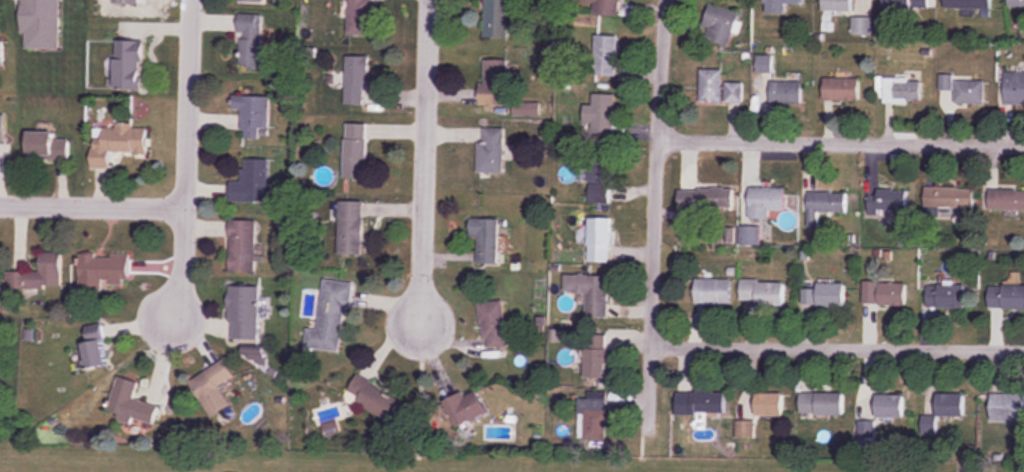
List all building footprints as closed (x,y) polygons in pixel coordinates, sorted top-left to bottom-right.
[(60,49),(60,0),(21,0),(21,49),(60,49)] [(144,13),(144,0),(120,0),(120,13),(144,13)] [(370,35),(371,0),(347,0),(347,35),(370,35)] [(484,37),(509,37),(509,0),(484,0),(484,37)] [(620,0),(582,0),(582,2),(595,3),(594,14),(618,17),(620,0)] [(801,0),(765,0),(765,13),(785,13),(785,5),(801,5),(801,0)] [(852,12),(852,0),(823,0),(823,12),(852,12)] [(929,9),(929,0),(883,0),(883,9),(929,9)] [(945,9),(990,9),(990,0),(945,0),(945,9)] [(704,26),(709,28),(706,40),(730,47),(740,11),(711,3),(704,26)] [(262,14),(238,14),(238,68),(262,68),(262,14)] [(617,35),(594,35),(594,75),(617,75),(617,35)] [(142,90),(142,41),(115,41),(115,90),(142,90)] [(369,56),(345,56),(345,105),(369,105),(369,56)] [(772,57),(759,57),(759,72),(772,72),(772,57)] [(481,60),(481,105),(508,106),(508,60),(481,60)] [(701,103),(722,103),(722,69),(701,69),(701,103)] [(1023,104),(1023,73),(1005,73),(1005,104),(1023,104)] [(954,89),(954,104),(985,104),(985,81),(952,80),(952,75),(940,75),(940,89),(954,89)] [(860,101),(860,77),(824,77),(824,101),(860,101)] [(921,78),(884,78),(884,102),(921,102),(921,78)] [(802,105),(802,82),(771,82),(771,105),(802,105)] [(743,83),(726,83),(726,103),(743,103),(743,83)] [(615,136),(615,94),(593,94),(593,105),(584,105),(583,123),(592,124),(592,136),(615,136)] [(238,146),(269,146),(268,96),(237,96),(238,146)] [(367,124),(345,124),(345,179),(367,179),(367,124)] [(93,125),(91,169),(109,169),(110,153),(146,154),(147,127),(93,125)] [(504,128),(477,128),(477,174),(504,174),(504,128)] [(27,133),(27,159),(68,159),(68,133),(27,133)] [(268,160),(243,159),(243,182),(230,182),(230,203),(268,203),(268,160)] [(592,181),(603,186),(610,168),(598,164),(592,181)] [(974,187),(926,187),(926,209),(974,209),(974,187)] [(679,188),(679,210),(733,210),(733,188),(679,188)] [(786,188),(750,188),(750,220),(770,220),(770,211),(786,211),(786,188)] [(907,189),(869,190),(869,215),(908,214),(907,189)] [(1023,210),(1023,189),(990,189),(990,210),(1023,210)] [(847,193),(809,193),(809,227),(819,227),(819,213),(847,213),(847,193)] [(362,203),(339,203),(339,255),(362,255),(362,203)] [(498,220),(471,220),(471,239),(478,239),(477,264),(498,265),(498,220)] [(256,221),(229,221),(229,273),(256,273),(256,221)] [(612,223),(588,222),(587,263),(610,264),(612,223)] [(759,229),(740,229),(740,244),(759,244),(759,229)] [(62,254),(40,254),(40,272),(6,272),(6,289),(62,289),(62,254)] [(79,292),(102,292),(102,285),(127,286),(127,255),(79,255),(79,292)] [(564,293),(586,293),(586,318),(608,318),(608,275),(564,274),(564,293)] [(695,304),(731,304),(731,279),(695,279),(695,304)] [(318,330),(307,329),(305,348),(343,352),(350,283),(323,280),(318,330)] [(784,306),(784,280),(740,280),(740,306),(784,306)] [(905,282),(863,282),(863,306),(905,306),(905,282)] [(817,306),(845,306),(845,283),(817,283),(817,306)] [(966,308),(966,284),(927,284),(927,308),(966,308)] [(990,284),(990,308),(1023,308),(1023,284),(990,284)] [(258,340),(258,287),(229,286),(228,339),(258,340)] [(508,347),(503,301),(479,303),(484,349),(508,347)] [(101,325),(85,327),(87,340),(81,341),(85,370),(106,367),(101,325)] [(585,378),(606,378),(606,334),(585,334),(585,378)] [(234,377),(224,360),(189,382),(211,418),(231,406),(219,386),(234,377)] [(158,407),(133,401),(138,383),(117,377),(107,414),(153,426),(158,407)] [(395,421),(405,398),(355,377),(345,401),(395,421)] [(456,427),(487,414),(476,389),(445,402),(456,427)] [(677,414),(725,415),(725,392),(677,391),(677,414)] [(578,441),(607,441),(607,392),(588,392),(588,399),(578,399),(578,441)] [(783,416),(783,393),(756,393),(756,416),(783,416)] [(843,393),(800,393),(800,415),(843,415),(843,393)] [(937,416),(964,416),(964,393),(937,393),(937,416)] [(1023,420),(1023,393),(991,393),(991,420),(1023,420)] [(859,394),(858,443),(874,444),(874,417),(903,418),(904,395),(859,394)] [(935,415),(924,415),(924,434),(935,434),(935,415)] [(737,438),(754,438),(754,421),(737,421),(737,438)]
